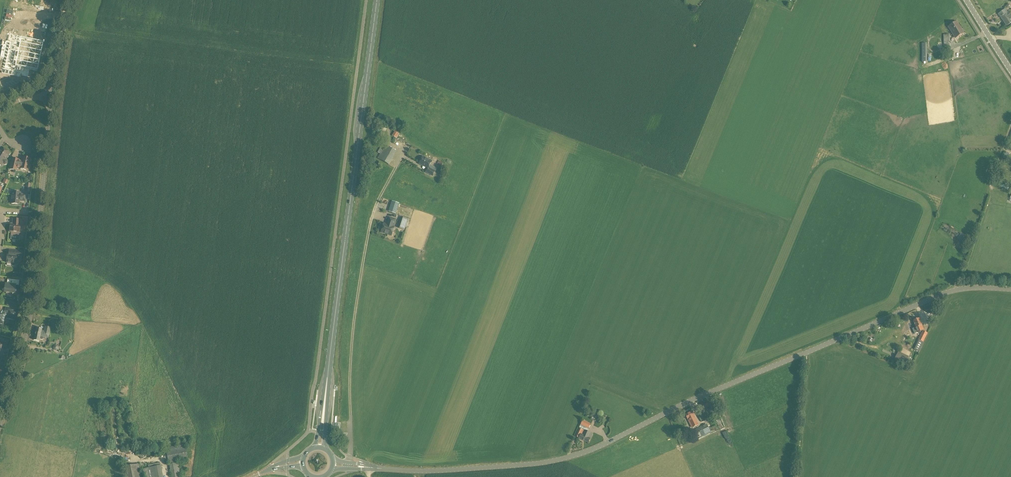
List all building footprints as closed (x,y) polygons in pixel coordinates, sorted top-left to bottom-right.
[(1005,10),(999,14),(1002,20),(1003,20),(1007,26),(1010,23),(1010,14),(1009,12),(1008,13),(1005,10)] [(960,29),(956,23),(949,27),(955,38),(963,33),(961,29),(960,29)] [(962,49),(966,48),(968,51),(976,47),(974,43),(966,48),(964,43),(960,45),(962,49)] [(389,165),(397,151),(386,145),(378,159),(389,165)] [(10,153),(1,147),(0,149),(0,164),(2,165),(3,163),(4,164),(6,164),(7,162),(7,160),(6,159),(10,153)] [(1010,162),(1010,161),(1010,156),(1010,155),(1006,152),(1003,158),(1010,162)] [(28,170),(31,159),(22,157),(21,161),(19,160),(12,158),(10,169),(16,170),(17,168),(28,170)] [(433,176),(435,171),(437,169),(430,165),(432,161),(423,157),(419,164),(428,168),(426,172),(433,176)] [(26,201),(26,195),(20,194),(20,193),(12,192),(11,204),(19,204),(20,200),(21,200),(21,201),(26,201)] [(392,201),(389,212),(396,214),(399,203),(392,201)] [(394,227),(396,220),(390,217),(388,223),(388,225),(384,224),(381,232),(392,236),(395,227),(394,227)] [(405,227),(408,219),(402,217),(399,225),(405,227)] [(20,225),(20,220),(13,219),(12,224),(10,224),(10,232),(20,233),(20,225)] [(21,258),(21,251),(9,250),(9,254),(7,254),(7,258),(6,259),(6,261),(7,262),(6,263),(11,263),(11,264),(11,265),(12,266),(13,266),(14,266),(15,265),(15,264),(15,263),(16,264),(17,258),(21,258)] [(19,285),(19,281),(13,280),(12,285),(5,284),(5,286),(2,290),(6,294),(7,292),(12,293),(12,294),(17,292),(15,288),(16,284),(19,285)] [(15,319),(15,316),(16,312),(9,311),(7,317),(15,319)] [(924,329),(919,318),(913,321),(914,322),(910,323),(913,329),(916,328),(918,332),(924,329)] [(48,338),(50,328),(45,327),(44,332),(41,331),(42,329),(37,328),(34,340),(39,341),(39,339),(42,340),(43,339),(43,337),(48,338)] [(919,352),(924,342),(923,342),(928,333),(923,331),(914,349),(919,352)] [(9,341),(2,338),(0,342),(0,352),(2,345),(7,347),(9,341)] [(898,353),(895,359),(905,364),(908,358),(898,353)] [(702,422),(714,416),(710,408),(698,414),(702,422)] [(693,428),(698,425),(692,412),(686,415),(691,426),(692,425),(693,428)] [(696,439),(711,432),(707,424),(692,432),(696,439)] [(585,430),(586,427),(581,425),(579,428),(580,428),(575,436),(588,442),(590,439),(592,434),(585,430)] [(177,461),(187,460),(185,444),(165,448),(168,465),(169,464),(171,476),(180,476),(177,461)] [(143,469),(145,476),(163,476),(161,466),(160,466),(160,463),(148,465),(148,468),(143,469)] [(138,464),(121,467),(123,476),(141,476),(138,464)]
